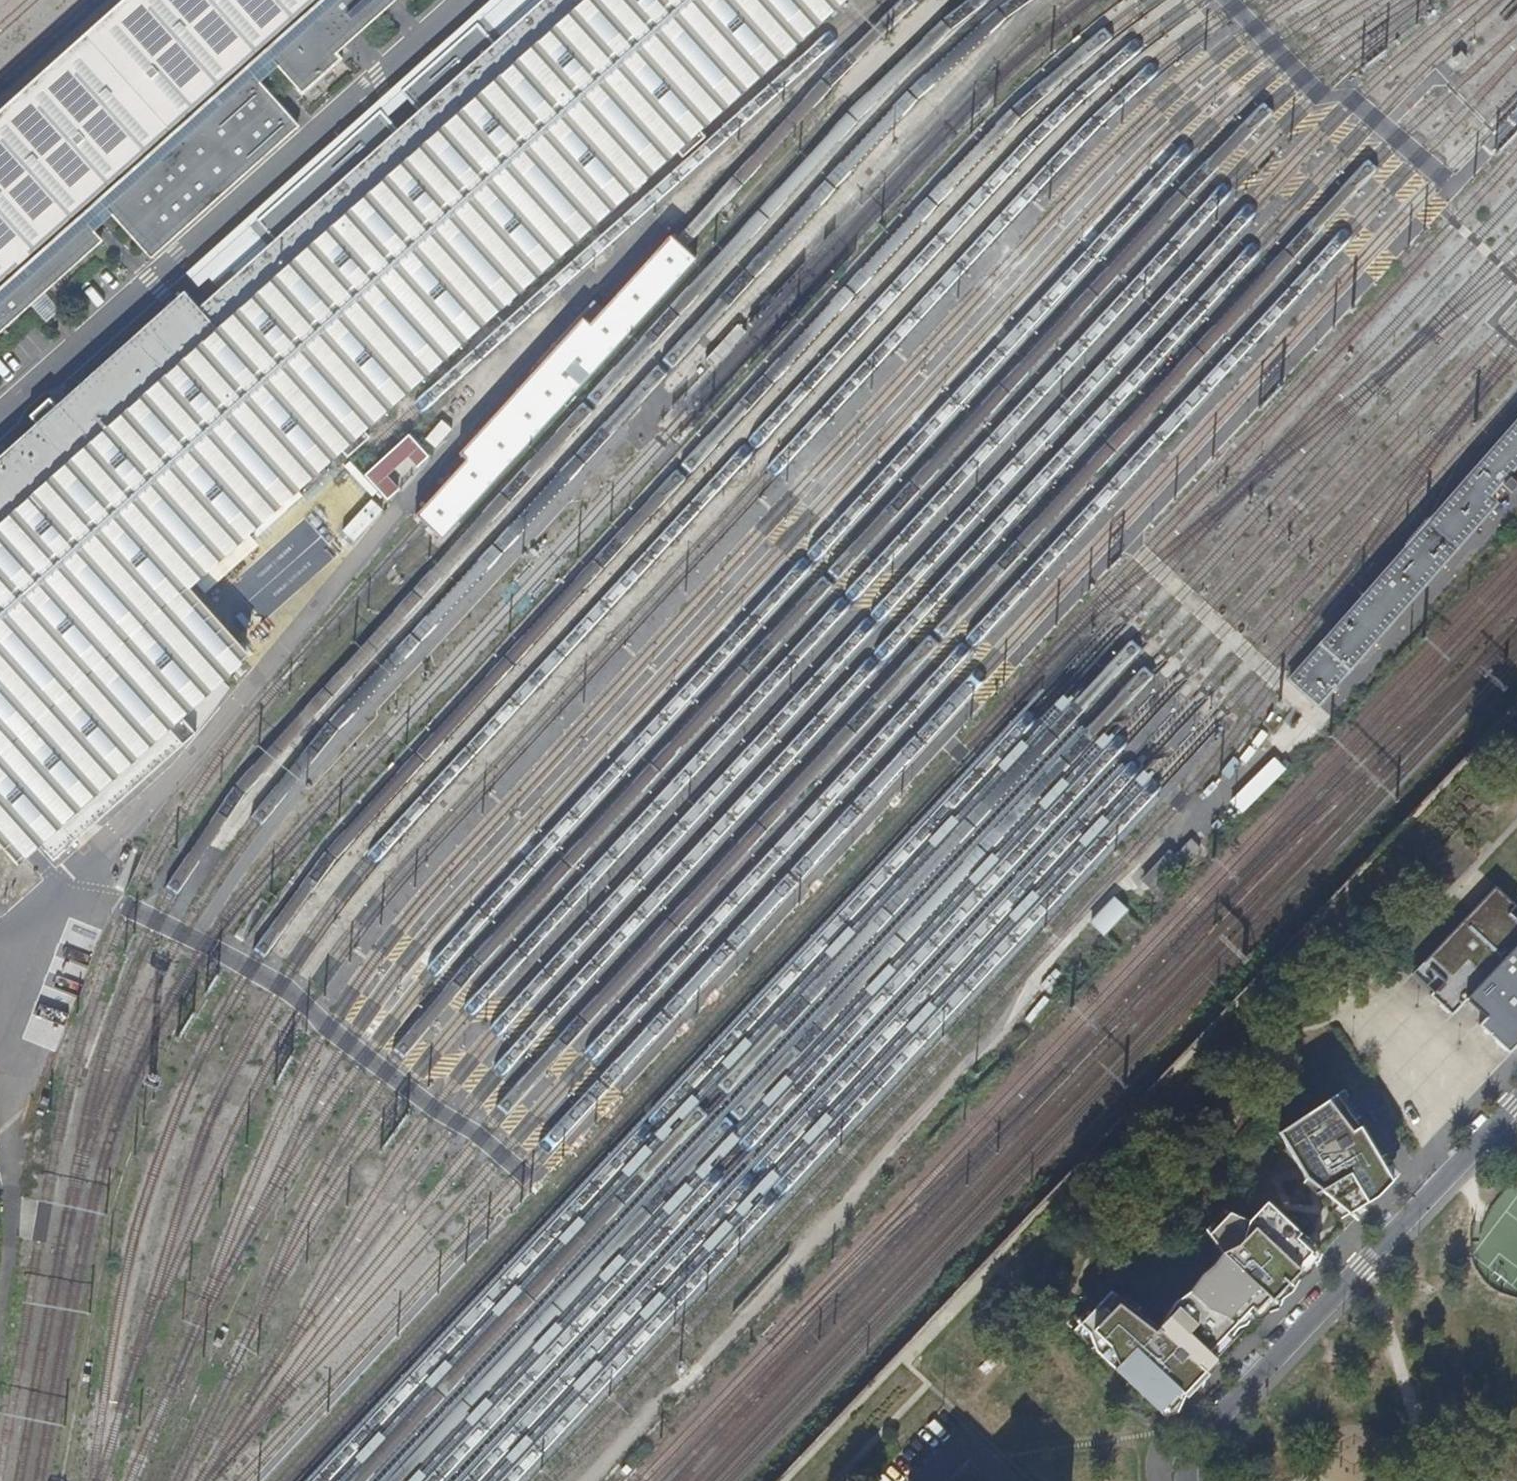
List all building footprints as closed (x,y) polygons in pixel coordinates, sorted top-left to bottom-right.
[(16,864),(37,846),(51,862),(197,738),(183,721),(247,664),(180,589),(340,448),(346,456),(368,437),(362,429),(676,154),(682,161),(704,142),(698,135),(849,0),(547,0),(196,313),(183,297),(0,460),(0,845),(16,864)] [(0,119),(0,340),(105,246),(97,237),(113,222),(151,264),(301,130),(264,88),(270,83),(283,97),(292,89),(301,100),(344,63),(341,56),(405,0),(133,0),(0,119)] [(428,523),(435,529),(695,251),(684,241),(674,231),(590,320),(582,312),(453,449),(465,461),(417,512),(428,523)] [(1284,679),(1315,707),(1498,502),(1491,495),(1501,483),(1509,490),(1516,482),(1508,475),(1516,465),(1516,415),(1427,517),(1425,514),(1401,542),(1404,544),(1284,679)] [(424,438),(434,446),(449,429),(440,420),(424,438)] [(360,476),(382,502),(397,490),(374,464),(360,476)] [(340,529),(355,543),(384,512),(369,498),(340,529)] [(1141,875),(1153,888),(1179,864),(1167,852),(1141,875)] [(1419,974),(1440,993),(1436,996),(1458,1017),(1474,1000),(1493,1018),(1484,1026),(1515,1055),(1516,1052),(1516,915),(1516,914),(1516,913),(1516,902),(1501,886),(1419,974)] [(1335,1097),(1275,1136),(1298,1172),(1318,1171),(1322,1176),(1312,1182),(1314,1190),(1346,1217),(1374,1200),(1389,1185),(1366,1154),(1359,1158),(1346,1138),(1358,1130),(1335,1097)] [(1346,1138),(1359,1158),(1371,1151),(1358,1130),(1346,1138)] [(1220,1248),(1212,1260),(1200,1269),(1187,1287),(1173,1297),(1156,1323),(1109,1286),(1077,1318),(1087,1328),(1094,1346),(1157,1406),(1177,1385),(1181,1389),(1196,1374),(1186,1365),(1197,1353),(1206,1363),(1213,1356),(1205,1348),(1248,1304),(1256,1311),(1269,1297),(1261,1289),(1274,1277),(1282,1284),(1312,1253),(1294,1235),(1298,1231),(1265,1199),(1247,1217),(1228,1207),(1208,1229),(1220,1248)] [(1269,1297),(1273,1300),(1285,1288),(1282,1284),(1274,1277),(1261,1289),(1269,1297)] [(1196,1374),(1199,1377),(1217,1359),(1213,1356),(1206,1363),(1197,1353),(1186,1365),(1196,1374)]
